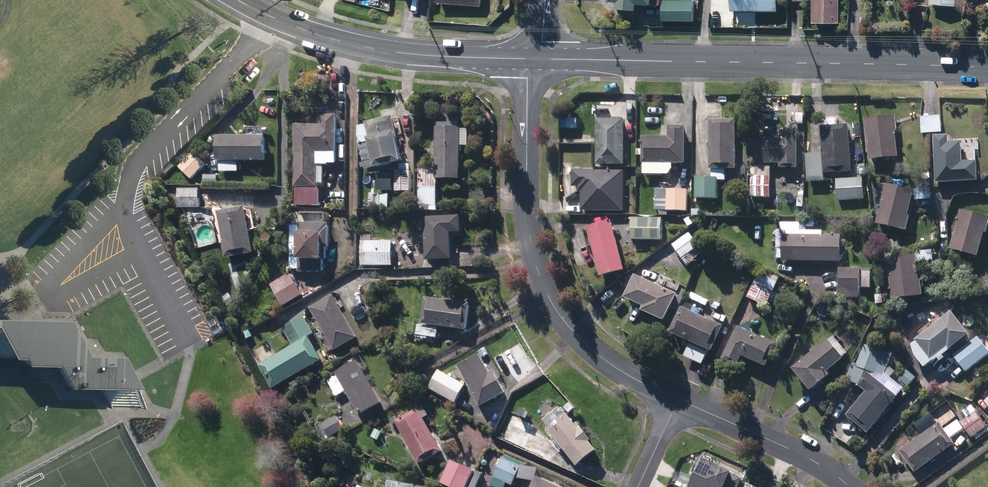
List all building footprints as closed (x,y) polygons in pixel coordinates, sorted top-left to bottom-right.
[(633,12),(634,5),(650,7),(650,0),(606,0),(606,3),(616,4),(615,11),(633,12)] [(661,22),(693,23),(693,1),(661,0),(661,22)] [(776,12),(776,0),(730,0),(730,11),(776,12)] [(838,26),(838,0),(811,0),(811,26),(838,26)] [(954,9),(955,0),(929,0),(929,7),(954,9)] [(296,206),(319,206),(319,186),(316,185),(316,164),(336,164),(336,116),(320,116),(320,125),(294,125),(294,188),(296,188),(296,206)] [(367,139),(374,168),(400,162),(394,135),(397,135),(393,116),(365,123),(366,126),(359,128),(360,136),(368,135),(369,138),(367,139)] [(864,120),(869,161),(898,158),(894,132),(896,132),(895,117),(864,120)] [(920,118),(921,135),(941,133),(940,117),(920,118)] [(596,165),(623,166),(624,120),(596,119),(596,165)] [(418,210),(432,211),(432,207),(436,207),(436,179),(460,179),(460,146),(468,147),(468,130),(460,130),(460,128),(458,128),(459,120),(448,120),(447,124),(438,124),(438,128),(436,128),(435,168),(418,168),(418,210)] [(709,121),(710,170),(736,169),(735,120),(709,121)] [(805,155),(807,182),(823,181),(823,175),(851,173),(848,125),(837,126),(837,120),(822,120),(822,127),(819,127),(821,154),(805,155)] [(645,169),(653,169),(653,164),(685,164),(685,127),(663,127),(663,138),(641,138),(641,164),(645,164),(645,169)] [(751,198),(771,198),(771,164),(780,164),(780,169),(797,169),(797,132),(779,132),(780,139),(751,139),(751,198)] [(219,162),(219,172),(237,172),(238,162),(264,162),(264,137),(216,136),(216,162),(219,162)] [(933,136),(935,183),(977,181),(976,161),(962,162),(961,142),(948,142),(948,136),(933,136)] [(178,168),(190,180),(205,165),(193,153),(178,168)] [(395,192),(410,192),(410,171),(395,171),(395,192)] [(695,199),(718,199),(718,178),(695,178),(695,199)] [(836,180),(837,201),(864,200),(862,178),(836,180)] [(591,210),(622,210),(622,185),(591,185),(591,210)] [(875,224),(905,232),(909,216),(907,215),(913,192),(886,185),(875,224)] [(914,190),(914,200),(930,200),(930,189),(914,190)] [(178,208),(199,208),(199,190),(178,190),(178,208)] [(655,211),(686,212),(687,191),(656,190),(655,211)] [(216,212),(225,258),(252,253),(244,207),(216,212)] [(977,256),(987,221),(987,219),(961,210),(949,247),(977,256)] [(423,218),(425,260),(451,259),(450,233),(461,232),(460,217),(423,218)] [(630,240),(660,241),(661,220),(631,219),(630,240)] [(586,227),(599,277),(623,271),(610,221),(586,227)] [(298,272),(323,273),(322,260),(326,260),(326,248),(328,248),(328,223),(298,223),(298,233),(296,233),(296,259),(298,259),(298,272)] [(671,247),(682,260),(699,247),(688,233),(671,247)] [(782,262),(840,263),(841,236),(783,235),(782,262)] [(360,241),(360,267),(391,266),(391,241),(360,241)] [(916,252),(917,263),(927,262),(927,252),(916,252)] [(886,258),(891,299),(922,296),(920,280),(917,281),(914,255),(886,258)] [(838,270),(838,299),(859,299),(859,269),(838,270)] [(746,298),(765,307),(778,279),(759,271),(746,298)] [(213,277),(218,285),(226,280),(221,272),(213,277)] [(274,283),(287,304),(302,295),(290,274),(274,283)] [(642,310),(664,320),(676,294),(634,276),(624,298),(644,307),(642,310)] [(309,308),(334,351),(356,338),(331,295),(309,308)] [(421,325),(466,330),(469,303),(424,298),(421,325)] [(684,357),(701,365),(708,350),(711,352),(723,326),(680,307),(669,332),(691,342),(684,357)] [(712,319),(723,323),(726,317),(715,312),(712,319)] [(915,340),(930,359),(946,346),(949,350),(968,334),(950,312),(915,340)] [(259,365),(272,389),(322,360),(308,337),(313,334),(303,318),(283,329),(292,346),(259,365)] [(0,324),(0,341),(12,362),(21,362),(24,368),(55,369),(66,391),(137,392),(121,363),(85,362),(65,325),(0,324)] [(426,342),(426,337),(428,338),(428,344),(435,344),(437,329),(418,327),(416,341),(426,342)] [(741,357),(766,367),(776,344),(737,327),(722,360),(736,366),(741,357)] [(791,368),(809,390),(828,375),(826,372),(848,354),(840,345),(843,343),(836,335),(828,341),(827,339),(791,368)] [(966,372),(987,355),(987,351),(977,338),(953,356),(966,372)] [(845,380),(858,386),(865,370),(875,374),(875,373),(884,376),(891,355),(865,346),(856,365),(852,363),(845,380)] [(329,355),(333,361),(339,358),(335,352),(329,355)] [(458,367),(480,406),(504,393),(492,372),(489,373),(479,355),(458,367)] [(346,392),(359,415),(380,403),(357,362),(336,374),(337,376),(327,382),(336,397),(346,392)] [(898,380),(907,388),(916,379),(907,370),(898,380)] [(428,388),(454,403),(464,386),(438,371),(428,388)] [(846,415),(867,433),(897,398),(866,372),(859,385),(866,392),(846,415)] [(419,377),(422,383),(427,381),(425,375),(419,377)] [(563,408),(569,413),(573,408),(568,403),(563,408)] [(961,423),(972,439),(974,438),(976,441),(987,432),(987,430),(987,428),(975,413),(970,406),(962,412),(967,419),(961,423)] [(546,429),(576,467),(596,451),(589,442),(591,441),(580,427),(578,428),(566,413),(564,415),(559,408),(543,421),(548,428),(546,429)] [(395,424),(419,465),(442,452),(423,419),(428,416),(424,409),(419,411),(417,409),(396,421),(394,417),(388,419),(392,426),(395,424)] [(499,437),(522,449),(534,425),(511,414),(499,437)] [(899,451),(914,473),(954,444),(950,439),(963,429),(957,421),(944,430),(939,423),(937,424),(930,414),(913,425),(921,436),(899,451)] [(318,427),(326,440),(343,430),(336,417),(318,427)] [(533,482),(535,477),(537,469),(518,466),(520,462),(506,456),(504,461),(501,459),(493,478),(494,478),(491,485),(495,486),(504,486),(506,483),(512,485),(515,478),(533,482)] [(687,486),(737,486),(742,476),(700,458),(687,486)] [(449,486),(465,486),(473,471),(450,461),(440,483),(449,486)] [(533,482),(530,486),(557,486),(535,477),(533,482)]
